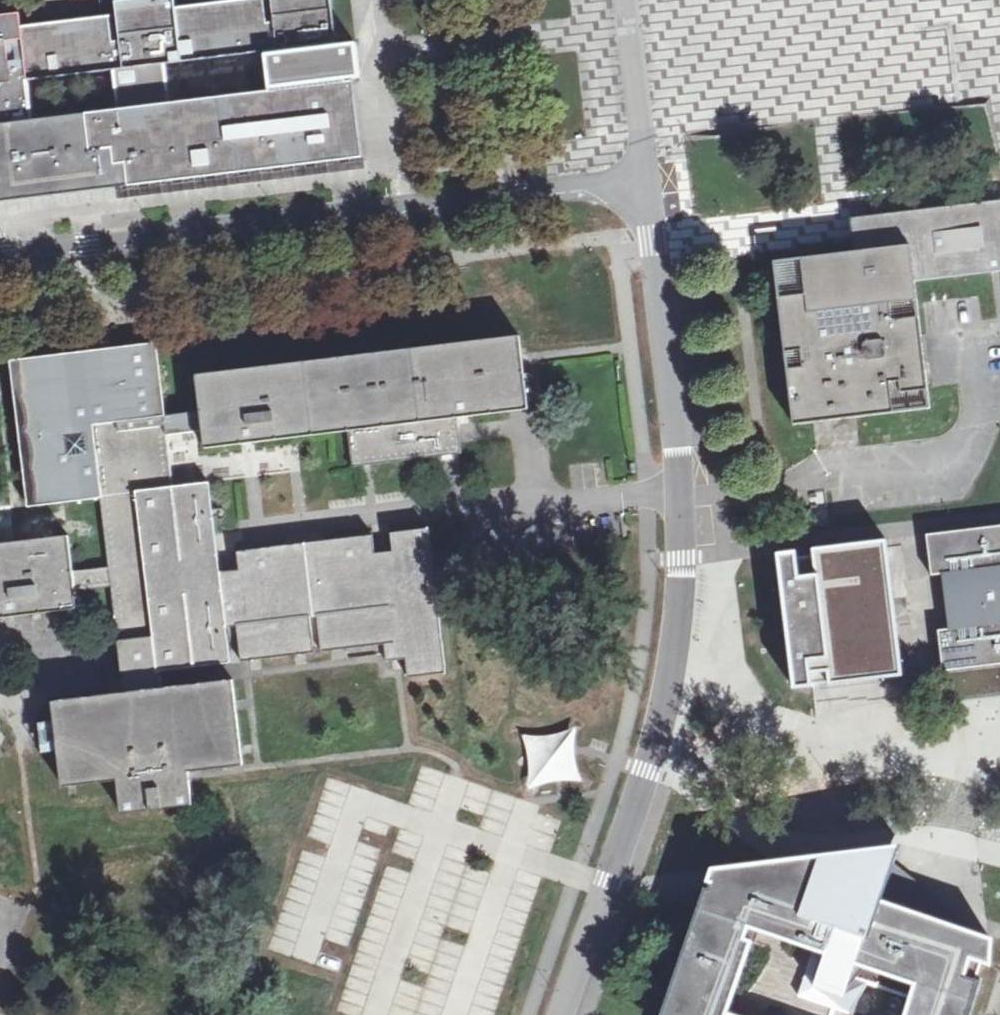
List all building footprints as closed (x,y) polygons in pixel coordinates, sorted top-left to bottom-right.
[(0,16),(0,204),(353,160),(343,81),(350,81),(348,65),(345,46),(323,49),(323,47),(336,46),(331,0),(272,0),(275,22),(267,23),(264,0),(257,0),(176,9),(174,0),(132,0),(116,2),(121,41),(112,42),(109,18),(22,28),(20,14),(0,16)] [(774,261),(793,425),(931,408),(928,390),(918,307),(914,282),(999,272),(999,200),(851,218),(856,252),(774,261)] [(465,416),(528,408),(526,393),(519,335),(197,375),(200,410),(202,431),(204,449),(248,444),(349,431),(353,467),(366,466),(444,455),(462,452),(458,417),(465,416)] [(104,350),(12,361),(28,506),(100,497),(108,566),(73,569),(75,591),(111,587),(125,693),(161,688),(159,672),(134,491),(173,486),(168,436),(184,433),(202,431),(200,410),(165,415),(156,344),(104,350)] [(173,486),(134,491),(159,672),(230,663),(226,625),(222,590),(215,529),(210,484),(173,486)] [(929,534),(933,576),(950,574),(956,628),(939,630),(943,671),(947,670),(950,698),(999,692),(999,526),(929,534)] [(409,678),(446,673),(440,627),(429,529),(410,531),(391,533),(392,546),(383,547),(375,548),(373,536),(335,540),(324,549),(305,554),(291,553),(275,547),(237,552),(241,587),(222,590),(226,625),(237,624),(241,661),(308,653),(308,650),(314,649),(314,653),(385,644),(387,661),(405,659),(409,678)] [(73,569),(69,535),(0,544),(0,617),(77,607),(75,591),(73,569)] [(903,676),(886,540),(813,549),(815,564),(799,565),(797,550),(777,553),(794,689),(813,687),(813,680),(828,678),(829,685),(903,676)] [(125,693),(53,701),(64,787),(118,780),(121,813),(192,804),(189,770),(243,765),(233,681),(161,688),(125,693)] [(533,743),(537,776),(572,772),(570,755),(567,738),(533,743)] [(706,871),(703,881),(707,882),(705,887),(701,886),(695,905),(658,1014),(854,1014),(861,992),(863,993),(869,984),(911,999),(906,1014),(969,1014),(980,980),(975,979),(980,962),(985,962),(986,938),(988,938),(988,936),(983,935),(892,903),(894,897),(885,893),(877,890),(886,865),(892,847),(882,848),(838,854),(771,863),(763,864),(706,871)]
